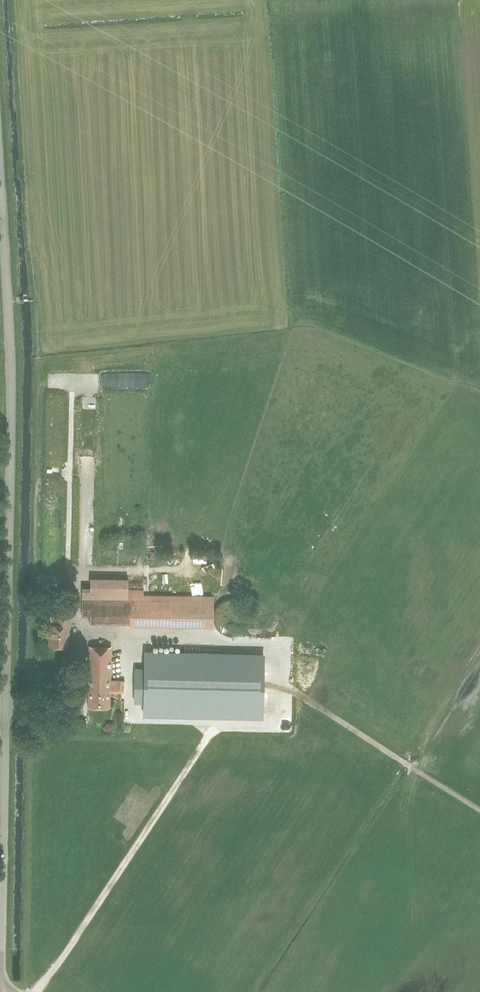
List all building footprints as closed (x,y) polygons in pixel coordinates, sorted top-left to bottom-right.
[(51,390),(52,406),(63,406),(63,390),(51,390)] [(159,560),(159,550),(150,550),(149,560),(159,560)] [(232,583),(234,568),(227,567),(225,582),(232,583)] [(82,599),(82,616),(90,616),(90,621),(130,621),(130,625),(171,626),(213,626),(213,595),(143,595),(143,590),(128,590),(128,577),(90,577),(90,586),(82,586),(82,598),(82,599)] [(69,633),(69,617),(58,616),(58,624),(50,623),(49,645),(67,645),(67,633),(69,633)] [(90,646),(88,706),(110,706),(110,692),(124,692),(124,680),(119,679),(119,680),(110,680),(111,646),(90,646)] [(262,716),(263,654),(145,651),(144,668),(135,668),(134,702),(144,702),(143,713),(262,716)]
